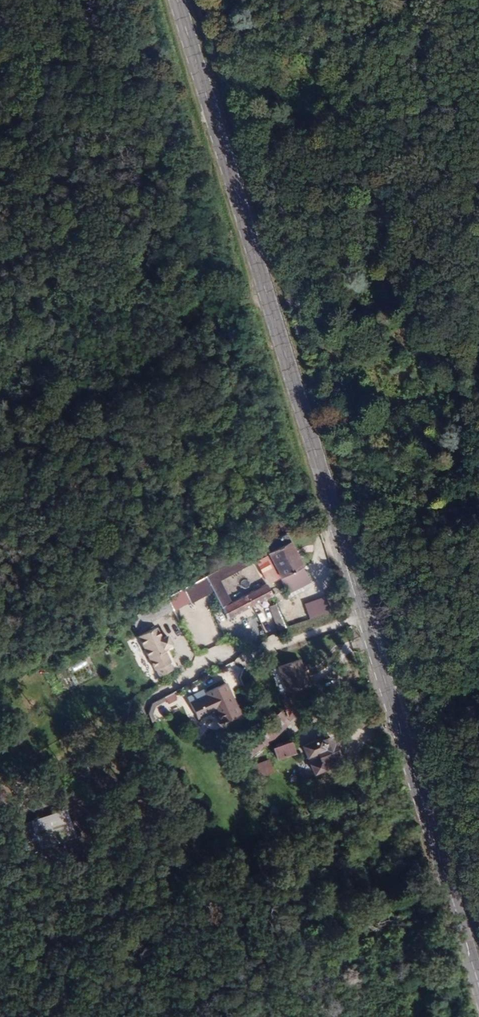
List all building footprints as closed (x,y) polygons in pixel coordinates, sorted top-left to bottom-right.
[(313,581),(290,537),(249,558),(254,567),(261,564),(260,564),(273,557),(287,584),(292,593),(313,581)] [(260,564),(261,564),(275,591),(287,584),(273,557),(260,564)] [(254,567),(249,558),(217,574),(223,585),(254,567)] [(223,585),(217,574),(208,580),(216,597),(231,626),(275,602),(270,591),(236,609),(223,585)] [(216,597),(208,580),(184,592),(192,607),(193,609),(216,597)] [(317,590),(313,581),(292,593),(296,601),(317,590)] [(184,592),(128,621),(137,634),(192,607),(184,592)] [(308,622),(314,621),(316,629),(325,626),(322,614),(328,613),(323,597),(303,603),(308,622)] [(275,630),(283,628),(277,604),(269,606),(275,630)] [(288,625),(288,634),(303,632),(302,624),(288,625)] [(152,668),(168,659),(168,658),(171,657),(169,654),(173,650),(168,642),(163,646),(156,635),(139,646),(152,668)] [(174,668),(168,659),(152,668),(158,678),(159,677),(163,684),(176,677),(172,669),(174,668)] [(316,687),(305,662),(284,671),(294,697),(316,687)] [(212,695),(194,704),(205,725),(223,716),(230,731),(249,722),(232,688),(214,697),(212,695)] [(286,716),(297,713),(292,696),(281,699),(286,716)] [(185,705),(181,698),(172,703),(174,707),(175,710),(185,705)] [(167,710),(165,707),(158,711),(155,715),(156,721),(159,729),(163,728),(160,721),(162,717),(163,713),(167,710)] [(250,756),(268,741),(289,723),(278,710),(259,726),(261,729),(241,746),(250,756)] [(306,720),(303,711),(293,714),(295,723),(306,720)] [(343,738),(324,747),(334,771),(353,764),(343,738)] [(300,745),(279,753),(283,764),(303,756),(300,745)] [(259,775),(270,770),(265,759),(254,763),(259,775)] [(185,782),(195,779),(191,770),(182,773),(185,782)]
